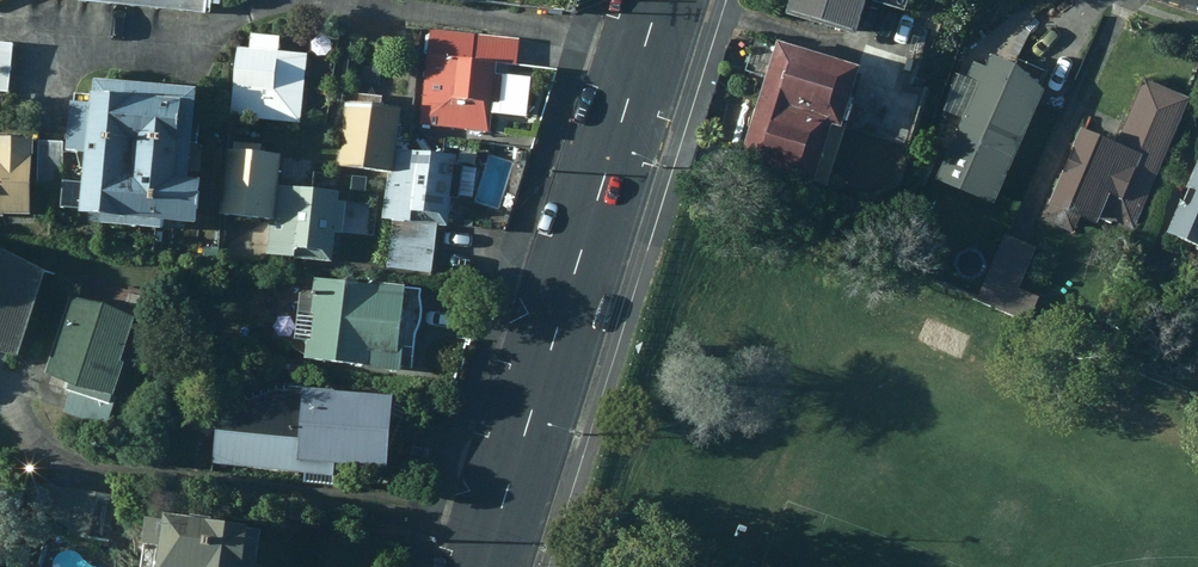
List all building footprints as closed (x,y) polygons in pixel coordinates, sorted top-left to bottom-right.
[(207,11),(208,2),(216,3),(216,0),(92,0),(207,11)] [(783,20),(851,40),(864,0),(789,0),(783,20)] [(517,39),(430,30),(420,125),(488,132),(491,103),(499,104),(502,75),(494,74),(496,63),(515,65),(517,39)] [(279,38),(239,34),(230,117),(298,124),(305,53),(278,51),(279,38)] [(0,40),(0,90),(6,91),(11,41),(0,40)] [(774,45),(755,107),(841,135),(859,74),(774,45)] [(1039,85),(1044,75),(1002,56),(999,62),(991,58),(986,70),(972,64),(964,82),(978,88),(935,182),(990,212),(1045,88),(1039,85)] [(184,174),(190,84),(90,76),(88,101),(66,100),(63,148),(83,150),(79,210),(97,212),(97,221),(156,225),(157,216),(190,219),(193,175),(184,174)] [(1114,151),(1078,135),(1040,224),(1073,238),(1079,225),(1093,231),(1099,219),(1133,234),(1190,102),(1144,82),(1114,151)] [(397,110),(343,102),(335,167),(389,174),(397,110)] [(823,194),(841,135),(755,107),(737,165),(809,193),(811,190),(823,194)] [(27,210),(28,146),(27,133),(0,134),(0,210),(27,210)] [(60,139),(30,138),(29,192),(60,192),(60,139)] [(270,219),(279,155),(259,153),(260,146),(233,143),(232,150),(228,149),(219,213),(270,219)] [(392,220),(386,267),(430,274),(437,227),(447,228),(450,198),(459,199),(463,166),(453,165),(454,156),(394,147),(385,220),(392,220)] [(1187,188),(1191,190),(1185,204),(1181,202),(1168,233),(1197,245),(1197,163),(1187,188)] [(275,185),(267,255),(330,263),(333,233),(341,234),(345,201),(337,201),(338,193),(275,185)] [(1035,251),(1004,237),(976,303),(1027,325),(1038,297),(1019,289),(1035,251)] [(41,269),(0,253),(0,349),(7,352),(41,269)] [(988,272),(961,260),(946,289),(974,302),(988,272)] [(306,340),(304,359),(399,374),(402,348),(413,350),(416,336),(417,315),(418,288),(313,278),(311,295),(298,293),(294,339),(306,340)] [(140,321),(69,295),(43,370),(72,380),(61,411),(102,425),(110,403),(103,400),(111,379),(114,380),(120,362),(125,364),(140,321)] [(215,429),(212,463),(331,474),(332,462),(382,467),(388,396),(302,388),(302,392),(275,390),(243,403),(215,429)] [(116,492),(29,479),(26,496),(106,555),(116,492)] [(257,514),(160,499),(158,505),(147,504),(138,566),(249,566),(257,514)]
